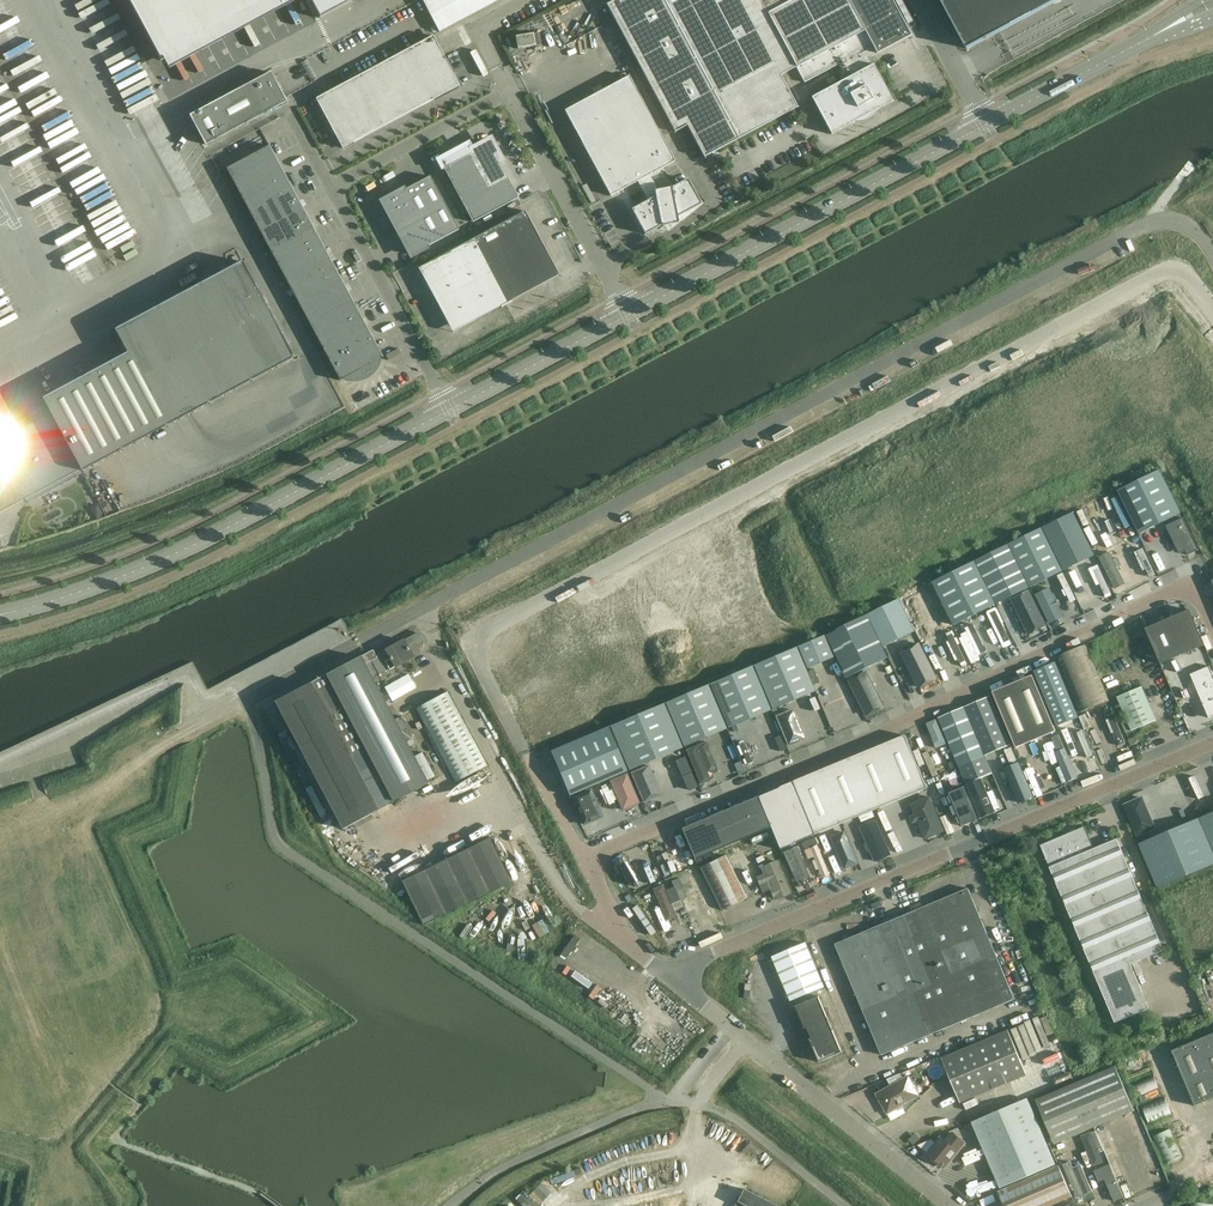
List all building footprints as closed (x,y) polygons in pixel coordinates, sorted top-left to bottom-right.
[(160,61),(273,0),(128,0),(160,61)] [(306,4),(310,2),(319,19),(352,1),(351,0),(304,0),(306,4)] [(439,32),(500,0),(422,0),(439,32)] [(607,5),(675,133),(687,126),(704,158),(738,139),(797,108),(780,76),(796,68),(804,83),(838,65),(844,75),(840,77),(842,81),(811,98),(825,124),(831,135),(855,122),(857,122),(859,122),(861,122),(862,118),(869,114),(872,116),(874,114),(875,112),(876,110),(893,102),(873,65),(869,67),(865,60),(869,58),(894,45),(910,36),(891,0),(615,0),(607,5)] [(968,49),(1059,0),(941,0),(968,49)] [(535,42),(553,32),(546,19),(528,29),(535,42)] [(520,33),(514,35),(520,49),(526,46),(520,33)] [(316,99),(342,149),(459,86),(433,36),(316,99)] [(189,116),(205,145),(286,102),(270,73),(189,116)] [(648,201),(631,210),(645,235),(661,226),(679,223),(681,216),(702,205),(688,179),(672,187),(658,190),(649,175),(675,162),(629,76),(564,111),(610,196),(637,182),(648,201)] [(472,154),(444,169),(473,223),(518,198),(498,162),(501,160),(493,144),(486,142),(470,151),(472,154)] [(226,169),(237,190),(280,167),(269,146),(226,169)] [(237,190),(249,212),(292,188),(280,167),(237,190)] [(383,202),(394,223),(395,225),(396,225),(397,225),(395,230),(400,231),(400,232),(399,232),(411,256),(459,230),(430,177),(405,190),(406,191),(403,192),(403,191),(383,202)] [(249,212),(260,233),(303,209),(292,188),(249,212)] [(260,233),(271,254),(314,230),(303,209),(260,233)] [(418,268),(447,322),(451,326),(457,328),(464,327),(501,307),(501,308),(512,302),(511,301),(548,281),(553,277),(555,271),(553,265),(525,211),(418,268)] [(271,254),(283,275),(326,251),(314,230),(271,254)] [(283,275),(294,296),(337,273),(326,251),(283,275)] [(25,499),(28,504),(76,477),(74,473),(80,470),(82,472),(294,358),(242,262),(114,330),(127,354),(42,399),(50,414),(2,440),(0,445),(0,513),(25,499)] [(294,296),(305,317),(349,294),(337,273),(294,296)] [(305,317),(317,338),(360,315),(349,294),(305,317)] [(317,338),(328,359),(371,336),(360,315),(317,338)] [(371,336),(328,359),(340,381),(342,380),(344,381),(346,382),(349,382),(352,383),(354,383),(357,382),(359,382),(362,381),(364,380),(367,379),(369,378),(371,376),(373,375),(375,373),(376,371),(378,368),(379,366),(380,363),(381,361),(381,358),(382,358),(383,358),(371,336)] [(343,404),(351,400),(346,392),(339,396),(343,404)] [(1118,491),(1139,534),(1181,513),(1160,470),(1118,491)] [(1118,491),(1075,513),(1096,556),(1139,534),(1118,491)] [(107,501),(98,504),(101,513),(110,510),(107,501)] [(52,512),(57,522),(70,515),(65,505),(52,512)] [(1074,512),(1043,528),(1064,571),(1095,555),(1074,512)] [(1188,555),(1199,550),(1183,518),(1166,526),(1179,552),(1185,549),(1186,551),(1188,555)] [(1041,528),(1009,544),(1031,587),(1063,571),(1041,528)] [(1009,545),(975,561),(996,604),(1030,588),(1009,545)] [(1106,558),(1100,560),(1115,593),(1121,590),(1106,558)] [(975,562),(933,583),(954,626),(996,605),(975,562)] [(1088,563),(1082,566),(1090,584),(1096,581),(1088,563)] [(932,583),(900,599),(916,631),(921,642),(953,626),(932,583)] [(1039,590),(1033,593),(1049,625),(1054,622),(1039,590)] [(1029,591),(1008,601),(1025,634),(1046,624),(1029,591)] [(883,647),(916,631),(915,631),(899,600),(900,599),(868,615),(884,647),(883,647)] [(994,609),(985,614),(1002,650),(1011,645),(994,609)] [(1145,628),(1160,664),(1205,645),(1190,610),(1145,628)] [(825,636),(846,679),(888,658),(867,615),(868,615),(825,636)] [(953,632),(944,636),(958,666),(967,662),(953,632)] [(423,635),(419,634),(404,642),(403,640),(375,656),(383,670),(384,669),(388,667),(390,670),(420,654),(417,647),(425,643),(425,639),(423,635)] [(797,647),(797,648),(798,647),(807,669),(833,658),(824,637),(825,636),(797,647)] [(938,679),(919,643),(899,654),(918,689),(938,679)] [(1100,679),(1085,646),(1057,656),(1080,713),(1109,701),(1100,679)] [(814,692),(796,648),(795,648),(754,665),(754,666),(754,667),(758,676),(772,709),(814,692)] [(387,675),(384,669),(383,670),(375,656),(373,651),(360,657),(275,702),(343,830),(427,784),(421,773),(425,771),(414,750),(410,752),(405,741),(412,737),(401,717),(393,721),(370,678),(378,674),(380,678),(387,675)] [(1175,667),(1179,678),(1208,666),(1203,655),(1175,667)] [(1056,663),(1035,671),(1048,704),(1052,715),(1057,727),(1079,718),(1056,663)] [(710,685),(728,729),(770,711),(752,667),(753,667),(752,666),(751,667),(708,685),(710,685)] [(1190,674),(1196,689),(1203,686),(1203,687),(1208,699),(1209,700),(1202,703),(1209,718),(1212,716),(1212,674),(1209,666),(1190,674)] [(865,670),(850,677),(867,714),(882,707),(865,670)] [(386,688),(393,701),(416,688),(409,675),(386,688)] [(992,691),(1017,748),(1056,731),(1032,675),(992,691)] [(665,703),(675,725),(684,747),(726,729),(707,685),(665,703)] [(834,686),(817,693),(833,729),(849,722),(834,686)] [(1118,698),(1127,720),(1132,731),(1156,721),(1142,687),(1118,698)] [(416,709),(455,782),(487,765),(448,692),(416,709)] [(939,718),(955,756),(967,785),(992,774),(985,756),(1010,745),(990,697),(939,718)] [(609,727),(610,727),(629,770),(639,766),(682,748),(663,704),(665,704),(664,703),(663,704),(610,726),(609,727)] [(785,710),(774,714),(787,746),(798,742),(785,710)] [(771,711),(727,729),(743,767),(787,748),(771,711)] [(551,752),(569,796),(598,784),(627,772),(608,728),(551,752)] [(928,788),(906,736),(878,747),(900,800),(928,788)] [(686,748),(701,783),(708,780),(705,773),(716,769),(703,740),(686,748)] [(1085,779),(1097,776),(1091,746),(1080,749),(1085,779)] [(873,811),(900,800),(878,747),(851,758),(873,811)] [(1052,752),(1066,781),(1078,776),(1065,747),(1052,752)] [(640,766),(639,766),(655,804),(699,785),(683,748),(682,748),(640,766)] [(791,752),(792,758),(807,756),(806,750),(791,752)] [(820,771),(842,824),(873,811),(851,758),(820,771)] [(1029,761),(1021,764),(1027,778),(1035,775),(1029,761)] [(285,773),(297,768),(294,763),(283,767),(285,773)] [(485,791),(492,787),(482,771),(475,775),(485,791)] [(794,782),(816,835),(842,824),(820,771),(794,782)] [(965,785),(979,818),(1006,807),(992,774),(967,785),(965,785)] [(794,782),(757,797),(770,828),(779,850),(816,835),(794,782)] [(1189,786),(1171,796),(1175,805),(1194,795),(1189,786)] [(940,787),(920,794),(935,834),(955,827),(940,787)] [(963,787),(947,794),(960,826),(977,819),(963,787)] [(590,790),(572,798),(584,825),(602,817),(602,816),(590,790)] [(757,797),(681,829),(694,859),(770,828),(757,797)] [(1142,798),(1125,805),(1138,835),(1154,829),(1151,822),(1152,821),(1142,798)] [(861,869),(891,856),(873,811),(842,824),(861,869)] [(1199,818),(1212,852),(1212,812),(1199,818)] [(1138,844),(1157,888),(1212,864),(1212,852),(1199,818),(1138,844)] [(1085,827),(1041,846),(1115,1023),(1148,1008),(1130,965),(1164,950),(1117,839),(1094,849),(1085,827)] [(694,859),(681,829),(648,844),(662,877),(695,862),(694,859)] [(402,882),(423,926),(511,882),(489,839),(402,882)] [(830,864),(833,872),(841,869),(830,840),(816,845),(823,866),(830,864)] [(612,861),(634,896),(663,881),(662,877),(648,844),(643,845),(619,856),(618,856),(616,857),(614,860),(612,861)] [(816,852),(810,855),(816,868),(822,866),(816,852)] [(700,868),(716,900),(721,911),(747,898),(727,855),(700,868)] [(759,864),(767,882),(774,899),(791,892),(775,857),(759,864)] [(936,865),(923,872),(925,877),(939,871),(936,865)] [(712,904),(698,871),(688,876),(691,881),(685,884),(690,894),(695,891),(703,908),(712,904)] [(674,887),(665,891),(663,885),(653,889),(667,921),(676,917),(674,912),(671,905),(680,901),(681,900),(686,898),(678,879),(672,881),(674,887)] [(1015,999),(973,900),(968,889),(835,945),(882,1055),(1015,999)] [(710,942),(717,938),(714,931),(706,935),(710,942)] [(798,1006),(819,996),(827,993),(806,943),(772,957),(791,1001),(795,1000),(798,1006)] [(819,996),(798,1006),(795,1007),(796,1008),(796,1007),(805,1028),(803,1029),(804,1030),(807,1028),(811,1039),(808,1040),(809,1041),(810,1041),(819,1061),(818,1062),(819,1062),(843,1052),(842,1051),(842,1052),(833,1031),(834,1031),(833,1030),(828,1019),(829,1019),(829,1018),(828,1018),(819,998),(820,997),(819,996)] [(1008,1031),(975,1045),(994,1089),(1027,1076),(1008,1031)] [(1172,1051),(1195,1106),(1212,1099),(1212,1034),(1172,1051)] [(994,1089),(975,1045),(942,1059),(960,1103),(994,1089)] [(1137,1066),(1162,1061),(1160,1052),(1136,1057),(1137,1066)] [(1116,1067),(1076,1083),(1094,1128),(1134,1111),(1116,1067)] [(1148,1091),(1170,1081),(1166,1072),(1144,1082),(1148,1091)] [(876,1094),(881,1104),(887,1115),(896,1110),(899,1111),(903,1108),(903,1105),(920,1096),(909,1076),(903,1079),(900,1074),(887,1079),(891,1086),(876,1094)] [(1053,1077),(1037,1084),(1040,1091),(1056,1085),(1053,1077)] [(1094,1128),(1076,1083),(1036,1100),(1054,1144),(1094,1128)] [(1162,1084),(1160,1092),(1170,1094),(1172,1086),(1162,1084)] [(1158,1113),(1182,1106),(1179,1094),(1155,1101),(1158,1113)] [(972,1122),(1000,1189),(1056,1165),(1027,1099),(972,1122)] [(1175,1157),(1190,1151),(1178,1124),(1163,1131),(1175,1157)] [(1155,1130),(1148,1133),(1160,1167),(1167,1164),(1155,1130)] [(940,1164),(945,1168),(958,1153),(965,1144),(952,1133),(945,1142),(940,1138),(928,1154),(933,1158),(932,1160),(938,1165),(940,1164)] [(1193,1134),(1186,1136),(1189,1146),(1195,1144),(1193,1134)] [(1096,1149),(1108,1178),(1117,1175),(1109,1156),(1114,1154),(1111,1149),(1107,1151),(1105,1145),(1096,1149)] [(1063,1165),(1077,1197),(1092,1190),(1081,1166),(1081,1165),(1073,1168),(1070,1162),(1063,1165)] [(1004,1205),(1051,1205),(1072,1197),(1059,1166),(998,1192),(1004,1205)] [(1164,1182),(1176,1177),(1174,1172),(1162,1177),(1164,1182)] [(558,1193),(568,1188),(565,1181),(554,1186),(558,1193)] [(743,1189),(735,1205),(778,1205),(743,1189)] [(1111,1203),(1107,1195),(1090,1203),(1092,1205),(1104,1205),(1111,1203)]
